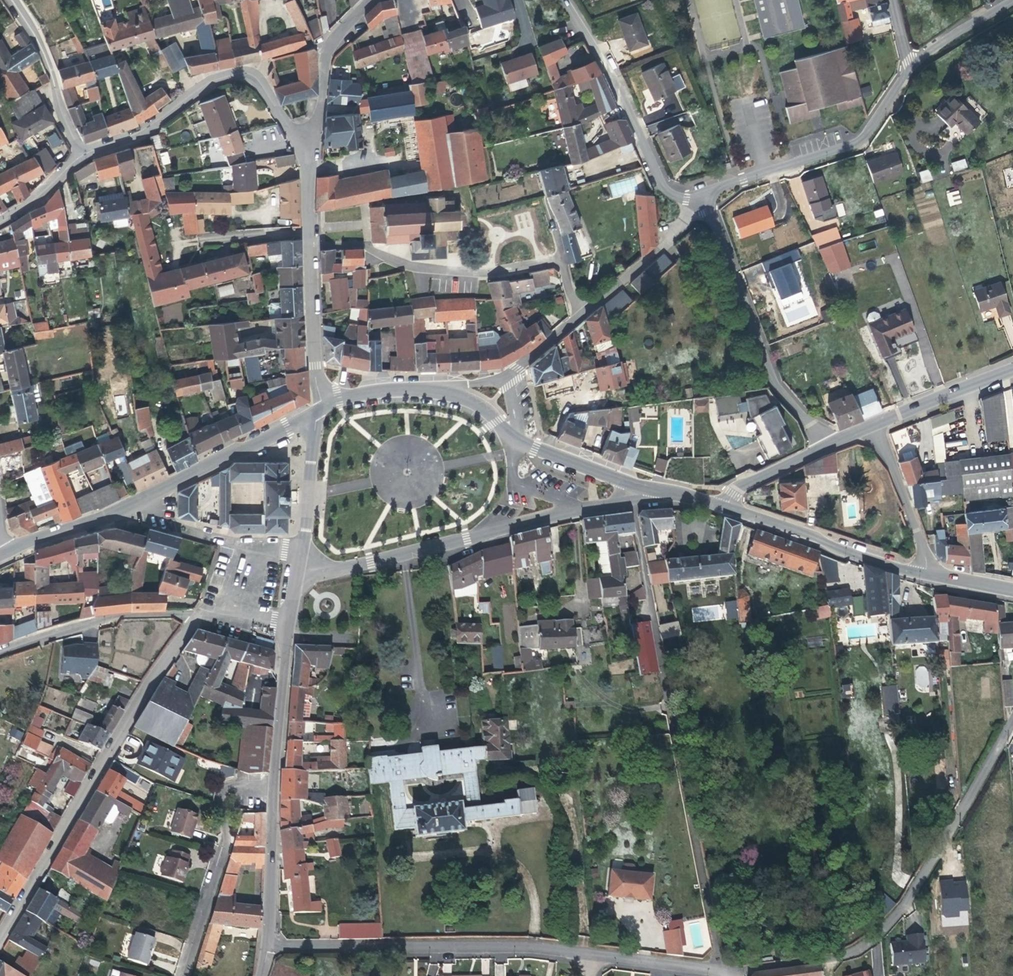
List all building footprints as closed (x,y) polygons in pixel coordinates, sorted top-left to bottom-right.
[(204,23),(199,6),(191,8),(188,0),(168,0),(167,0),(172,13),(153,18),(151,11),(145,13),(154,37),(196,26),(199,40),(200,41),(204,53),(183,57),(186,66),(190,74),(217,69),(212,41),(208,22),(204,23)] [(199,6),(204,23),(208,22),(217,21),(217,20),(221,19),(217,3),(216,0),(198,0),(199,6)] [(240,0),(239,0),(240,10),(247,37),(258,34),(256,0),(240,0)] [(294,0),(291,0),(282,4),(285,12),(288,11),(297,7),(294,0)] [(351,8),(359,0),(350,0),(351,8)] [(393,0),(388,0),(379,2),(365,16),(369,29),(383,18),(396,14),(393,0)] [(510,0),(499,0),(476,7),(482,28),(515,17),(510,0)] [(790,31),(804,28),(797,0),(753,0),(761,32),(789,25),(790,31)] [(852,19),(850,11),(867,7),(873,25),(890,21),(883,0),(848,0),(836,3),(846,43),(862,40),(857,18),(852,19)] [(105,42),(108,51),(109,50),(144,40),(152,37),(154,37),(145,13),(143,8),(142,7),(142,5),(138,6),(139,9),(126,13),(128,21),(130,26),(123,28),(122,22),(115,24),(113,19),(100,23),(105,42)] [(151,11),(149,5),(142,7),(143,8),(145,13),(151,11)] [(288,11),(292,19),(301,15),(297,7),(288,11)] [(318,17),(320,17),(318,8),(314,9),(317,18),(305,24),(311,37),(310,38),(312,40),(322,34),(318,17)] [(383,18),(387,30),(398,26),(396,14),(383,18)] [(629,50),(646,43),(636,14),(618,20),(629,50)] [(292,19),(299,33),(260,44),(260,59),(307,46),(305,40),(310,38),(311,37),(305,24),(301,15),(292,19)] [(320,17),(318,17),(322,34),(328,31),(325,16),(320,17)] [(441,30),(445,28),(443,21),(435,23),(436,28),(434,28),(436,31),(423,35),(422,36),(426,54),(443,49),(447,48),(441,30)] [(790,31),(789,25),(761,32),(763,38),(790,31)] [(154,37),(152,37),(155,41),(159,49),(175,41),(183,57),(204,53),(200,41),(199,40),(196,26),(154,37)] [(386,41),(360,49),(352,52),(356,68),(403,51),(400,36),(398,26),(387,30),(383,31),(386,41)] [(441,30),(447,48),(450,47),(451,50),(469,44),(465,26),(446,32),(445,28),(441,30)] [(411,84),(421,82),(434,80),(426,54),(422,36),(423,35),(421,30),(400,36),(403,51),(411,84)] [(0,80),(0,84),(8,101),(28,91),(17,72),(39,57),(22,31),(14,36),(23,48),(10,56),(0,39),(0,79),(0,80)] [(235,65),(260,59),(260,44),(258,34),(247,37),(230,40),(235,65)] [(79,52),(83,50),(82,49),(75,36),(71,38),(79,52)] [(144,40),(147,46),(155,41),(152,37),(144,40)] [(235,65),(230,40),(229,37),(212,41),(217,69),(235,65)] [(538,46),(551,81),(553,89),(569,85),(577,83),(599,73),(593,61),(567,72),(568,74),(559,78),(557,79),(555,74),(557,73),(554,62),(559,57),(566,53),(564,48),(559,37),(538,46)] [(352,52),(360,49),(357,38),(350,43),(352,52)] [(160,69),(167,65),(159,49),(155,41),(147,46),(160,69)] [(167,65),(171,72),(173,72),(186,66),(183,57),(175,41),(159,49),(167,65)] [(99,77),(117,71),(118,71),(115,62),(111,53),(109,50),(108,51),(105,42),(82,49),(83,50),(88,60),(94,79),(96,84),(100,83),(99,77)] [(572,52),(570,46),(564,48),(566,53),(567,54),(572,52)] [(790,123),(809,118),(807,110),(817,107),(836,102),(845,100),(847,108),(862,103),(846,46),(794,60),(796,67),(780,72),(785,91),(790,89),(794,105),(789,106),(785,107),(790,123)] [(273,66),(268,75),(280,105),(317,95),(316,51),(313,48),(272,58),(273,66)] [(531,52),(500,63),(507,84),(538,73),(531,52)] [(115,62),(118,71),(117,71),(130,108),(130,107),(137,123),(157,111),(156,109),(169,100),(160,88),(143,99),(124,59),(115,62)] [(57,70),(61,88),(73,85),(83,82),(86,89),(84,90),(85,98),(88,98),(89,101),(99,98),(96,84),(94,79),(88,60),(57,70)] [(654,101),(675,91),(662,62),(641,72),(654,101)] [(38,77),(43,86),(50,82),(46,73),(38,77)] [(579,124),(588,119),(602,113),(613,108),(615,107),(599,73),(577,83),(580,91),(591,87),(596,104),(582,110),(581,104),(574,105),(569,85),(553,89),(563,127),(579,124)] [(354,113),(358,101),(361,92),(359,84),(350,83),(350,81),(329,79),(325,116),(354,113)] [(450,79),(422,84),(424,96),(451,91),(450,79)] [(426,104),(424,96),(422,84),(421,82),(411,84),(407,85),(408,91),(376,96),(366,97),(367,99),(358,101),(354,113),(325,116),(323,145),(332,144),(334,146),(338,146),(339,143),(347,142),(347,148),(360,146),(356,113),(369,112),(370,120),(414,113),(412,106),(426,104)] [(61,88),(65,102),(76,99),(77,98),(73,85),(61,88)] [(375,90),(376,96),(408,91),(407,85),(375,90)] [(861,88),(863,97),(872,95),(870,85),(861,88)] [(794,105),(790,89),(785,91),(789,106),(794,105)] [(34,91),(30,93),(28,91),(8,101),(17,118),(17,119),(19,118),(43,104),(34,91)] [(199,103),(212,137),(218,135),(235,129),(232,120),(230,121),(224,105),(226,105),(223,95),(199,103)] [(945,101),(947,103),(936,114),(948,126),(953,121),(966,133),(978,121),(952,95),(945,101)] [(65,102),(67,108),(78,105),(76,99),(65,102)] [(845,100),(836,102),(838,110),(847,108),(845,100)] [(934,112),(936,114),(947,103),(945,101),(934,112)] [(30,135),(30,134),(53,121),(43,104),(19,118),(30,135)] [(67,108),(82,141),(85,141),(108,134),(103,117),(101,112),(92,116),(93,119),(86,121),(81,108),(80,104),(78,105),(67,108)] [(488,113),(487,112),(487,105),(475,108),(477,116),(488,113)] [(137,123),(130,107),(130,108),(103,117),(108,134),(108,136),(138,125),(137,123)] [(819,115),(817,107),(807,110),(809,118),(819,115)] [(619,119),(613,108),(602,113),(615,140),(611,142),(610,139),(585,150),(580,130),(579,124),(563,127),(572,165),(587,160),(620,146),(631,142),(634,140),(624,119),(619,119)] [(391,196),(454,186),(485,179),(479,129),(454,133),(451,118),(447,119),(447,116),(414,120),(422,171),(390,178),(335,189),(335,179),(335,176),(316,178),(315,210),(391,196)] [(17,119),(17,118),(9,122),(20,140),(30,135),(19,118),(17,119)] [(591,125),(588,119),(579,124),(580,130),(591,125)] [(670,161),(690,152),(677,125),(657,134),(670,161)] [(228,165),(231,165),(250,161),(249,156),(244,157),(235,129),(218,135),(228,165)] [(47,137),(51,149),(63,144),(58,132),(47,137)] [(46,178),(47,176),(56,167),(44,148),(40,151),(30,134),(30,135),(20,140),(17,142),(18,143),(26,159),(33,155),(46,178)] [(150,137),(154,151),(163,149),(158,134),(150,137)] [(11,147),(18,143),(17,142),(15,139),(9,143),(11,147)] [(634,148),(631,142),(620,146),(623,154),(634,148)] [(394,147),(384,147),(384,156),(395,155),(394,147)] [(135,177),(129,149),(115,153),(119,174),(121,180),(135,177)] [(162,165),(170,163),(168,151),(159,153),(162,165)] [(902,172),(896,152),(866,162),(873,183),(902,172)] [(96,169),(99,179),(119,174),(115,153),(94,159),(94,161),(96,169)] [(295,163),(293,154),(275,157),(277,167),(295,163)] [(1,213),(7,209),(1,200),(7,196),(5,191),(11,188),(18,203),(32,191),(29,187),(27,190),(23,182),(38,175),(42,182),(46,178),(33,155),(26,159),(0,173),(0,211),(1,213)] [(954,172),(968,167),(965,158),(951,163),(954,172)] [(256,190),(254,161),(250,161),(231,165),(233,192),(252,190),(256,190)] [(567,190),(568,189),(562,166),(545,169),(539,170),(538,170),(545,197),(546,196),(567,190)] [(73,173),(76,182),(86,176),(84,167),(73,173)] [(335,189),(390,178),(388,169),(335,179),(335,189)] [(919,172),(922,183),(932,180),(929,169),(919,172)] [(145,199),(146,213),(159,202),(161,201),(153,176),(142,179),(148,198),(145,199)] [(803,182),(812,211),(830,205),(821,176),(803,182)] [(165,191),(172,191),(171,177),(161,177),(165,191)] [(281,217),(300,216),(299,178),(280,183),(281,217)] [(43,206),(49,224),(50,229),(58,228),(59,242),(53,243),(56,261),(70,259),(66,227),(64,211),(58,189),(43,206)] [(233,192),(228,192),(192,192),(195,212),(230,212),(229,202),(234,201),(235,203),(253,202),(252,190),(233,192)] [(546,196),(550,207),(557,220),(568,264),(581,259),(571,231),(581,226),(567,190),(546,196)] [(183,217),(195,216),(195,212),(192,192),(172,191),(165,191),(170,214),(183,212),(183,217)] [(950,206),(961,202),(957,191),(946,194),(950,206)] [(101,221),(129,217),(129,215),(127,202),(126,198),(126,197),(125,197),(124,192),(98,196),(99,202),(96,202),(97,217),(100,217),(101,221)] [(410,245),(411,260),(446,258),(445,239),(455,238),(455,228),(460,228),(459,209),(453,210),(453,200),(443,200),(443,195),(428,197),(428,196),(426,196),(427,202),(417,202),(417,200),(415,200),(415,202),(406,203),(406,200),(404,200),(404,203),(396,203),(396,201),(394,201),(394,204),(384,204),(383,201),(381,202),(381,205),(382,214),(381,214),(381,217),(382,216),(383,230),(382,230),(381,231),(381,232),(381,234),(382,235),(383,235),(384,235),(385,242),(385,245),(387,245),(387,243),(396,242),(396,244),(398,244),(398,242),(406,241),(406,244),(408,244),(408,241),(414,241),(410,245)] [(635,195),(641,256),(657,243),(652,196),(635,195)] [(129,215),(129,217),(131,216),(146,213),(145,199),(131,201),(127,202),(129,215)] [(187,288),(207,283),(202,263),(162,273),(147,218),(161,210),(159,202),(146,213),(131,216),(154,305),(190,296),(187,288)] [(834,204),(830,205),(812,211),(814,218),(822,216),(824,221),(838,217),(834,204)] [(925,228),(941,223),(936,204),(920,209),(925,228)] [(372,243),(373,242),(373,243),(375,243),(375,242),(385,242),(384,235),(383,235),(382,235),(381,234),(381,232),(381,231),(382,230),(383,230),(382,216),(381,217),(381,214),(382,214),(381,205),(372,206),(372,205),(370,205),(370,206),(369,206),(369,208),(370,208),(373,240),(371,240),(372,243)] [(751,211),(732,217),(740,237),(773,225),(766,205),(756,209),(756,210),(752,212),(751,211)] [(32,229),(49,224),(43,206),(29,212),(32,229)] [(882,208),(873,211),(875,218),(884,215),(882,208)] [(16,248),(18,255),(19,264),(21,271),(28,270),(26,255),(23,239),(27,238),(33,237),(32,229),(29,212),(10,224),(13,237),(16,248)] [(186,234),(198,233),(196,222),(195,216),(183,217),(186,234)] [(91,256),(88,224),(86,224),(66,227),(70,259),(91,256)] [(818,248),(841,241),(836,227),(811,236),(818,248)] [(35,244),(52,242),(51,235),(34,237),(35,244)] [(16,248),(13,237),(0,241),(0,252),(16,248)] [(280,241),(246,246),(249,256),(268,253),(268,260),(276,259),(281,258),(282,266),(277,267),(277,273),(289,272),(288,266),(301,265),(301,240),(280,241)] [(818,248),(830,273),(850,267),(841,241),(818,248)] [(45,262),(47,273),(58,271),(56,261),(53,243),(34,245),(37,263),(45,262)] [(16,248),(0,252),(0,269),(19,264),(18,255),(16,248)] [(764,261),(768,272),(789,263),(801,258),(796,248),(764,261)] [(341,272),(354,271),(354,269),(354,264),(363,263),(362,249),(341,250),(341,263),(341,272)] [(341,272),(341,263),(337,263),(337,265),(333,265),(334,250),(320,250),(321,273),(329,272),(341,272)] [(337,265),(337,263),(341,263),(341,250),(334,250),(333,265),(337,265)] [(247,272),(242,253),(202,263),(207,283),(247,272)] [(664,253),(645,270),(654,282),(673,264),(664,253)] [(771,288),(774,287),(768,272),(764,261),(761,262),(771,288)] [(789,263),(768,272),(774,287),(779,299),(780,299),(800,290),(789,263)] [(301,265),(288,266),(289,272),(277,273),(278,276),(279,276),(280,288),(301,286),(301,265)] [(356,300),(357,287),(365,288),(365,269),(354,269),(354,271),(353,279),(346,280),(346,278),(331,279),(330,279),(330,281),(333,308),(326,309),(327,312),(333,311),(333,309),(350,307),(356,308),(356,300)] [(528,272),(530,278),(534,288),(550,284),(547,269),(528,272)] [(640,294),(653,282),(644,271),(630,283),(640,294)] [(329,272),(321,273),(321,281),(330,281),(330,279),(331,279),(331,272),(329,272)] [(252,278),(253,284),(261,282),(259,273),(257,273),(258,277),(252,278)] [(488,282),(493,299),(498,298),(502,310),(516,306),(521,304),(517,292),(525,291),(534,289),(534,288),(530,278),(507,281),(505,280),(488,282)] [(262,292),(261,282),(253,284),(254,292),(254,293),(257,293),(262,292)] [(999,316),(1009,312),(1000,282),(973,291),(980,310),(989,307),(995,305),(999,316)] [(219,289),(222,297),(233,292),(231,285),(219,289)] [(269,318),(274,318),(274,317),(302,314),(301,286),(280,288),(279,288),(280,302),(270,303),(268,305),(269,318)] [(607,324),(632,302),(622,290),(602,307),(607,324)] [(803,297),(800,290),(780,299),(782,305),(803,297)] [(521,304),(527,302),(525,291),(517,292),(521,304)] [(257,293),(254,293),(254,292),(246,293),(247,304),(259,303),(257,293)] [(434,315),(433,300),(434,300),(433,296),(409,299),(410,304),(411,318),(422,317),(434,315)] [(434,300),(433,300),(434,315),(434,321),(469,318),(469,321),(475,321),(475,316),(474,298),(434,300)] [(25,322),(26,320),(19,317),(16,317),(12,302),(0,305),(0,326),(25,322)] [(533,303),(519,309),(523,318),(536,312),(533,303)] [(410,304),(367,309),(366,324),(366,332),(372,331),(372,326),(393,323),(412,321),(411,318),(410,304)] [(533,346),(533,347),(551,332),(540,319),(526,330),(516,306),(502,310),(504,315),(511,332),(527,352),(528,352),(526,351),(533,346)] [(600,366),(619,361),(607,324),(602,307),(602,306),(585,319),(597,355),(600,366)] [(349,323),(366,324),(367,309),(367,308),(356,308),(350,307),(349,323)] [(831,309),(822,312),(826,322),(835,318),(831,309)] [(905,309),(881,319),(869,324),(882,356),(895,351),(890,339),(902,334),(913,329),(905,309)] [(866,318),(869,324),(881,319),(878,313),(873,311),(868,313),(866,318)] [(87,313),(89,328),(96,327),(94,313),(87,313)] [(302,314),(274,317),(274,318),(275,339),(260,338),(236,343),(234,328),(233,322),(209,323),(214,359),(225,359),(244,356),(256,354),(264,353),(264,349),(284,347),(304,345),(302,314)] [(475,321),(475,324),(476,343),(477,350),(478,368),(501,366),(527,352),(511,332),(504,315),(498,317),(505,333),(498,336),(498,335),(495,336),(494,331),(481,333),(481,316),(475,316),(475,321)] [(423,336),(425,336),(422,317),(411,318),(412,321),(413,342),(423,342),(423,336)] [(396,356),(414,356),(413,342),(412,321),(393,323),(396,356)] [(49,329),(48,322),(32,323),(34,332),(49,329)] [(356,345),(342,342),(340,364),(367,369),(366,336),(366,332),(366,324),(349,323),(343,335),(356,337),(356,345)] [(448,340),(448,344),(448,350),(449,370),(478,368),(477,350),(476,343),(475,324),(466,324),(467,338),(462,338),(462,339),(448,340)] [(323,325),(324,361),(340,364),(342,342),(342,337),(343,335),(333,333),(334,328),(323,325)] [(2,352),(2,351),(17,348),(15,343),(3,344),(0,328),(0,353),(2,352)] [(35,339),(53,337),(52,329),(49,329),(34,332),(35,339)] [(579,360),(570,332),(564,337),(566,347),(569,346),(570,353),(568,354),(557,357),(554,345),(529,366),(533,384),(582,371),(579,360)] [(366,336),(367,369),(379,370),(379,333),(370,333),(370,336),(366,336)] [(448,350),(448,344),(448,340),(447,334),(425,336),(423,336),(423,342),(435,341),(436,371),(449,370),(448,350)] [(436,371),(435,341),(423,342),(413,342),(414,356),(415,371),(436,371)] [(284,347),(285,365),(305,363),(304,345),(284,347)] [(8,383),(10,389),(29,384),(22,352),(25,352),(24,347),(17,348),(2,351),(2,352),(8,383)] [(256,354),(244,356),(244,359),(248,383),(261,381),(256,354)] [(600,366),(597,355),(590,357),(593,368),(595,367),(600,366)] [(244,359),(244,356),(225,359),(226,365),(239,364),(239,360),(244,359)] [(390,370),(415,371),(414,356),(396,356),(390,356),(390,370)] [(579,360),(582,371),(593,368),(590,357),(579,360)] [(624,383),(620,363),(619,361),(600,366),(595,367),(599,388),(624,383)] [(208,365),(209,372),(210,372),(211,380),(218,379),(217,370),(214,370),(213,363),(208,364),(208,365)] [(306,370),(305,363),(285,365),(286,374),(306,370)] [(620,363),(624,383),(629,382),(625,363),(620,363)] [(281,377),(268,380),(269,387),(287,383),(288,390),(290,392),(290,393),(293,406),(307,399),(306,370),(286,374),(285,378),(281,377)] [(214,401),(224,397),(225,397),(219,378),(218,379),(211,380),(210,372),(209,372),(197,375),(200,390),(210,388),(214,401)] [(176,395),(200,390),(197,375),(172,380),(176,395)] [(253,427),(248,406),(245,395),(242,378),(230,379),(231,387),(235,387),(237,397),(235,402),(238,412),(233,414),(241,432),(253,427)] [(287,383),(269,387),(270,391),(266,393),(265,391),(251,397),(254,404),(248,406),(253,427),(254,428),(293,406),(290,393),(290,392),(288,390),(287,383)] [(30,389),(29,384),(10,389),(17,422),(36,419),(33,402),(40,400),(37,388),(30,389)] [(849,395),(828,403),(832,413),(828,414),(830,418),(833,417),(837,427),(860,418),(881,410),(872,388),(850,397),(849,395)] [(1007,439),(1001,391),(979,399),(984,442),(1007,439)] [(738,393),(713,397),(716,415),(738,412),(736,403),(739,402),(738,393)] [(116,415),(126,414),(125,395),(115,396),(116,415)] [(765,395),(745,398),(748,416),(746,418),(746,419),(750,417),(759,433),(755,435),(767,459),(770,457),(778,453),(777,452),(781,450),(781,451),(791,446),(780,425),(783,423),(775,406),(772,407),(765,395)] [(692,412),(708,411),(707,396),(692,399),(692,412)] [(629,421),(639,421),(638,405),(628,407),(629,421)] [(141,428),(144,427),(146,430),(149,436),(153,434),(148,407),(135,408),(137,429),(141,428)] [(607,425),(607,429),(610,429),(619,432),(621,432),(621,407),(609,409),(607,425)] [(931,429),(955,420),(953,408),(929,417),(931,429)] [(609,409),(569,412),(556,438),(578,447),(587,422),(607,425),(609,409)] [(183,419),(180,410),(176,412),(184,439),(166,449),(176,471),(197,460),(195,454),(189,436),(183,419)] [(233,414),(230,415),(225,417),(224,415),(220,416),(217,410),(211,413),(214,422),(222,441),(241,432),(233,414)] [(195,454),(222,441),(214,422),(201,427),(197,417),(190,417),(183,419),(189,436),(195,454)] [(64,419),(58,419),(60,435),(66,433),(64,419)] [(116,428),(110,430),(111,431),(114,437),(118,436),(120,435),(116,428)] [(619,432),(610,429),(600,455),(630,466),(636,449),(626,445),(628,442),(624,441),(627,432),(621,432),(619,432)] [(897,448),(909,444),(904,429),(892,432),(897,448)] [(97,444),(105,462),(123,455),(125,453),(118,436),(114,437),(111,431),(95,437),(97,444)] [(25,448),(40,444),(38,434),(23,438),(25,448)] [(934,448),(944,447),(943,434),(934,434),(934,448)] [(21,449),(23,448),(20,436),(0,441),(0,455),(21,449)] [(82,448),(79,442),(64,448),(67,455),(82,448)] [(53,500),(61,520),(61,521),(80,515),(80,513),(97,507),(98,509),(119,499),(114,485),(113,483),(75,499),(66,477),(105,462),(97,444),(35,469),(44,493),(49,491),(53,500)] [(168,475),(156,449),(155,449),(153,446),(144,449),(146,454),(151,464),(130,473),(133,481),(137,490),(168,475)] [(824,455),(803,466),(804,474),(836,471),(835,451),(824,455)] [(146,454),(126,463),(128,468),(130,473),(151,464),(146,454)] [(975,495),(976,499),(1000,496),(1000,497),(1012,496),(1012,491),(1012,490),(1009,454),(978,457),(959,460),(961,477),(962,491),(963,500),(973,499),(972,496),(975,495)] [(693,457),(693,456),(692,456),(671,457),(667,460),(664,472),(663,478),(694,485),(703,485),(703,457),(693,457)] [(919,467),(915,456),(898,462),(902,473),(906,483),(922,481),(938,479),(936,469),(926,471),(921,473),(919,467)] [(667,460),(656,457),(653,468),(664,472),(667,460)] [(939,494),(952,493),(950,478),(961,477),(959,460),(935,462),(936,469),(938,479),(939,494)] [(228,480),(230,481),(263,480),(264,514),(230,514),(229,514),(229,527),(234,532),(286,532),(286,515),(288,515),(288,513),(288,479),(286,479),(286,462),(234,462),(229,467),(228,480)] [(229,527),(229,514),(230,514),(230,481),(228,480),(229,467),(219,472),(219,485),(219,525),(229,527)] [(24,473),(34,499),(37,506),(53,500),(49,491),(44,493),(35,469),(24,473)] [(130,473),(122,475),(126,484),(133,481),(130,473)] [(950,478),(952,493),(962,491),(961,477),(950,478)] [(922,481),(923,496),(939,494),(938,479),(922,481)] [(923,496),(922,481),(906,483),(914,505),(924,504),(924,500),(923,496)] [(119,499),(128,494),(122,482),(114,485),(119,499)] [(197,522),(197,482),(178,492),(177,518),(197,522)] [(781,509),(804,507),(802,482),(779,484),(780,495),(781,509)] [(10,530),(18,534),(32,531),(37,530),(35,526),(34,521),(52,514),(54,518),(55,523),(61,520),(53,500),(37,506),(34,499),(6,510),(7,517),(10,530)] [(964,512),(965,523),(966,532),(980,531),(994,529),(1005,528),(1012,527),(1012,506),(994,508),(994,505),(986,506),(987,510),(969,511),(964,512)] [(655,531),(673,529),(670,511),(641,513),(638,517),(643,548),(657,546),(655,531)] [(34,521),(35,526),(54,518),(52,514),(34,521)] [(615,537),(621,536),(633,535),(630,514),(600,517),(603,536),(615,534),(615,537)] [(601,598),(622,596),(625,596),(623,577),(626,576),(625,568),(623,559),(619,560),(619,555),(617,548),(615,537),(615,534),(603,536),(600,517),(581,520),(583,545),(597,544),(600,578),(598,579),(600,588),(601,597),(601,598)] [(740,525),(723,519),(718,556),(665,562),(665,566),(668,584),(734,576),(733,555),(740,525)] [(956,523),(958,545),(967,545),(966,532),(965,523),(956,523)] [(1012,541),(1012,527),(1005,528),(1006,541),(1012,541)] [(132,568),(139,556),(146,535),(115,528),(96,531),(97,545),(129,553),(123,564),(125,565),(132,568)] [(170,556),(164,570),(175,576),(188,579),(188,578),(199,581),(202,569),(171,559),(180,537),(149,528),(146,535),(139,556),(132,568),(131,588),(130,593),(141,593),(148,549),(170,556)] [(539,564),(542,576),(551,574),(548,528),(509,538),(510,545),(511,557),(512,557),(513,570),(529,567),(527,553),(534,552),(536,565),(539,564)] [(813,572),(815,566),(820,553),(791,543),(756,530),(747,554),(811,576),(813,572)] [(77,581),(83,581),(85,596),(95,595),(96,598),(97,596),(98,595),(98,586),(98,571),(80,572),(79,566),(82,566),(81,551),(97,550),(97,545),(96,531),(73,538),(75,552),(76,562),(77,581)] [(980,531),(966,532),(967,545),(969,564),(970,570),(984,573),(980,531)] [(948,562),(948,544),(948,537),(944,538),(937,538),(936,534),(934,534),(935,554),(941,562),(948,562)] [(62,541),(66,559),(70,564),(76,562),(75,552),(73,538),(62,541)] [(62,541),(53,544),(59,561),(66,559),(62,541)] [(59,561),(53,544),(34,550),(34,562),(34,581),(35,603),(35,606),(50,606),(50,602),(79,602),(78,607),(80,607),(77,619),(80,619),(84,605),(85,601),(85,596),(83,581),(77,581),(48,583),(47,564),(59,561)] [(948,544),(948,562),(956,563),(969,564),(967,545),(958,545),(948,544)] [(481,552),(483,576),(513,570),(512,557),(511,557),(510,545),(481,552)] [(481,552),(455,564),(448,565),(452,590),(461,589),(474,584),(478,583),(477,578),(483,576),(481,552)] [(639,566),(636,552),(619,555),(619,560),(623,559),(625,568),(639,566)] [(655,568),(655,565),(656,562),(654,553),(645,555),(651,586),(668,584),(665,566),(655,568)] [(830,558),(820,554),(826,594),(836,592),(830,558)] [(25,582),(13,582),(13,587),(13,605),(35,603),(34,581),(34,562),(24,563),(25,582)] [(124,589),(131,588),(132,568),(125,565),(124,583),(98,586),(98,595),(97,596),(125,593),(124,589)] [(863,566),(868,617),(887,614),(883,573),(863,566)] [(164,570),(159,586),(158,592),(141,593),(130,593),(130,610),(164,610),(166,592),(181,596),(188,579),(175,576),(164,570)] [(887,614),(888,622),(896,621),(898,578),(883,573),(887,614)] [(587,580),(588,589),(600,588),(598,579),(587,580)] [(452,590),(453,598),(478,595),(478,583),(474,584),(461,589),(452,590)] [(13,612),(13,605),(13,587),(0,587),(0,613),(13,612)] [(643,587),(629,595),(625,596),(626,602),(646,600),(643,587)] [(125,593),(97,596),(96,598),(92,605),(94,615),(130,610),(130,593),(131,588),(124,589),(125,593)] [(600,588),(588,589),(589,599),(601,598),(601,597),(600,588)] [(748,596),(743,590),(735,591),(738,624),(750,621),(748,596)] [(848,590),(836,592),(826,594),(828,606),(829,608),(851,604),(848,590)] [(854,615),(864,615),(863,595),(853,596),(854,615)] [(629,619),(626,602),(625,596),(622,596),(619,606),(621,620),(629,619)] [(933,598),(934,618),(946,617),(945,597),(940,597),(933,598)] [(946,617),(957,618),(983,622),(984,632),(993,633),(998,632),(997,625),(996,606),(975,602),(945,597),(946,617)] [(489,603),(479,604),(479,610),(483,610),(484,613),(490,612),(489,603)] [(84,605),(80,619),(89,617),(89,606),(84,605)] [(692,620),(720,621),(720,607),(692,606),(692,620)] [(829,608),(828,606),(814,608),(816,619),(830,617),(829,608)] [(996,606),(997,625),(1005,624),(1004,606),(996,606)] [(37,611),(37,626),(50,627),(51,612),(37,611)] [(37,630),(36,617),(13,626),(13,639),(37,630)] [(948,642),(946,617),(934,618),(936,642),(948,642)] [(957,618),(946,617),(948,642),(949,659),(950,668),(955,667),(954,654),(960,653),(957,618)] [(911,620),(896,621),(888,622),(889,625),(890,644),(890,646),(936,642),(934,618),(911,620)] [(573,620),(537,622),(538,625),(518,627),(521,657),(523,671),(542,669),(542,661),(533,661),(531,649),(539,649),(539,650),(576,646),(573,620)] [(649,622),(630,626),(636,658),(639,675),(659,672),(649,622)] [(659,627),(661,640),(680,636),(677,623),(659,627)] [(1005,624),(997,625),(998,632),(999,650),(1003,650),(1012,649),(1012,623),(1005,624)] [(13,639),(13,626),(13,624),(4,625),(4,642),(13,639)] [(480,643),(480,625),(456,625),(456,631),(452,631),(453,638),(457,638),(457,644),(480,643)] [(890,644),(889,625),(877,626),(879,645),(890,644)] [(192,684),(199,696),(226,639),(196,631),(183,650),(197,654),(196,660),(197,664),(200,668),(192,684)] [(271,651),(274,642),(256,637),(253,646),(271,651)] [(239,663),(248,645),(226,639),(199,696),(224,707),(225,701),(241,708),(243,696),(244,695),(244,691),(240,689),(239,692),(231,688),(220,684),(230,660),(239,663)] [(81,679),(88,680),(88,679),(96,666),(97,645),(83,644),(83,646),(83,648),(76,648),(76,645),(62,648),(61,674),(79,675),(81,679)] [(264,670),(269,671),(272,672),(274,655),(271,651),(253,646),(248,645),(239,663),(249,665),(253,666),(255,667),(262,669),(264,670)] [(309,665),(294,646),(291,686),(304,688),(304,689),(306,688),(308,678),(309,665)] [(294,646),(309,665),(315,667),(315,669),(324,670),(324,671),(327,672),(330,655),(331,647),(294,646)] [(501,647),(493,648),(495,672),(502,672),(501,647)] [(359,662),(359,648),(344,648),(344,655),(344,662),(359,662)] [(946,659),(945,650),(937,650),(938,668),(950,668),(949,659),(946,659)] [(521,657),(515,657),(516,672),(523,671),(521,657)] [(249,665),(239,663),(234,678),(246,681),(247,676),(249,665)] [(193,705),(171,694),(174,687),(176,684),(171,682),(176,670),(172,665),(157,688),(133,727),(174,747),(175,744),(185,725),(195,705),(193,705)] [(108,674),(108,671),(109,670),(96,666),(88,679),(110,688),(114,676),(108,674)] [(262,669),(255,667),(253,674),(260,675),(262,669)] [(246,681),(234,678),(231,688),(239,692),(240,689),(244,691),(246,683),(246,681)] [(323,679),(308,678),(306,688),(313,686),(317,685),(323,679)] [(1002,681),(1004,707),(1012,707),(1011,680),(1002,681)] [(187,693),(174,687),(171,694),(193,705),(195,705),(199,696),(192,684),(187,693)] [(852,694),(852,684),(843,685),(843,695),(852,694)] [(898,685),(881,686),(882,721),(899,720),(898,685)] [(290,700),(302,701),(307,702),(308,696),(312,697),(313,686),(306,688),(304,689),(304,688),(291,686),(290,700)] [(263,687),(260,712),(274,713),(276,688),(263,687)] [(109,735),(129,701),(118,696),(97,730),(109,735)] [(243,696),(241,708),(256,711),(257,698),(243,696)] [(300,723),(302,701),(290,700),(289,705),(287,723),(300,723)] [(272,729),(274,713),(260,712),(256,711),(241,708),(225,701),(224,707),(220,725),(241,727),(272,729)] [(39,712),(48,715),(49,711),(38,706),(34,715),(37,717),(39,712)] [(75,709),(72,720),(87,726),(89,726),(93,716),(75,709)] [(34,752),(39,741),(44,732),(39,730),(44,720),(37,717),(34,715),(20,746),(34,753),(34,752)] [(474,756),(474,761),(486,760),(511,759),(510,751),(508,751),(506,720),(482,721),(484,747),(475,748),(476,756),(474,756)] [(312,742),(312,736),(312,723),(300,723),(287,723),(287,732),(286,742),(302,742),(312,742)] [(180,747),(190,727),(185,725),(175,744),(180,747)] [(78,742),(100,750),(109,735),(97,730),(89,726),(87,726),(78,742)] [(12,727),(9,736),(20,740),(24,732),(12,727)] [(269,758),(272,729),(241,727),(238,771),(245,772),(246,757),(269,758)] [(343,731),(334,731),(334,737),(334,742),(343,742),(343,731)] [(34,752),(48,758),(50,753),(54,747),(39,741),(34,752)] [(301,771),(300,763),(302,742),(286,742),(286,754),(285,769),(301,771)] [(330,742),(330,762),(330,771),(346,771),(346,742),(343,742),(334,742),(330,742)] [(137,765),(169,781),(174,768),(179,770),(183,760),(148,743),(143,752),(146,754),(143,758),(141,757),(137,765)] [(432,835),(433,840),(446,838),(445,833),(463,831),(462,822),(519,815),(517,799),(503,801),(503,804),(480,807),(474,761),(474,756),(476,756),(475,748),(437,752),(437,746),(420,748),(421,754),(367,759),(370,785),(388,782),(394,830),(414,828),(415,837),(432,835)] [(74,771),(70,779),(71,781),(80,785),(91,766),(59,748),(53,755),(50,753),(48,758),(74,771)] [(269,758),(246,757),(245,772),(267,774),(269,758)] [(61,775),(70,779),(74,771),(48,758),(46,762),(51,765),(46,774),(37,769),(27,785),(36,790),(29,801),(42,809),(61,775)] [(330,771),(330,762),(320,762),(320,759),(316,760),(316,763),(300,763),(301,771),(307,771),(330,771)] [(219,773),(232,777),(234,768),(221,765),(219,773)] [(174,768),(169,781),(174,783),(179,770),(174,768)] [(308,800),(309,795),(309,788),(306,788),(307,771),(301,771),(285,769),(284,769),(282,782),(281,783),(280,788),(280,802),(306,801),(308,800)] [(122,799),(115,796),(123,782),(125,779),(108,770),(96,791),(120,804),(122,799)] [(330,782),(346,782),(346,771),(330,771),(330,782)] [(403,780),(403,785),(423,783),(432,786),(437,785),(445,780),(465,778),(464,773),(437,776),(437,780),(431,779),(428,777),(403,780)] [(64,792),(73,797),(80,785),(71,781),(64,792)] [(122,798),(129,786),(123,782),(115,796),(122,799),(120,804),(132,810),(133,811),(136,805),(122,798)] [(517,799),(519,815),(536,813),(533,789),(516,791),(517,799)] [(96,791),(73,829),(84,835),(87,829),(95,835),(104,821),(109,824),(112,823),(119,812),(129,817),(132,810),(120,804),(96,791)] [(328,795),(309,795),(308,800),(324,805),(324,807),(336,806),(335,798),(328,798),(328,795)] [(343,820),(348,819),(346,797),(335,798),(336,806),(324,807),(325,821),(338,820),(343,820)] [(280,815),(280,831),(311,826),(309,816),(299,816),(299,812),(310,810),(308,800),(306,801),(280,802),(280,815)] [(55,829),(44,823),(49,813),(42,809),(29,801),(20,817),(51,835),(55,829)] [(171,833),(190,839),(194,827),(197,815),(178,809),(171,833)] [(50,813),(49,813),(44,823),(55,829),(61,818),(50,813)] [(255,820),(254,837),(254,847),(264,847),(265,833),(265,813),(248,813),(248,819),(255,820)] [(20,817),(0,852),(0,863),(1,864),(25,880),(51,835),(20,817)] [(325,821),(313,825),(314,830),(312,830),(312,831),(327,828),(325,821)] [(313,825),(311,826),(280,831),(281,842),(282,852),(303,850),(306,850),(307,843),(314,842),(312,831),(312,830),(314,830),(313,825)] [(87,829),(84,835),(73,829),(68,838),(87,849),(95,835),(87,829)] [(233,846),(254,847),(254,837),(236,837),(233,846)] [(68,838),(62,848),(50,869),(106,902),(122,864),(115,861),(111,869),(109,874),(86,861),(88,857),(88,855),(87,854),(89,850),(87,849),(68,838)] [(336,839),(326,841),(330,859),(340,857),(336,839)] [(230,856),(240,863),(256,864),(255,869),(263,870),(264,859),(264,847),(254,847),(233,846),(230,856)] [(189,856),(173,850),(170,858),(167,857),(164,865),(161,867),(160,872),(161,876),(182,883),(186,871),(184,871),(186,866),(189,856)] [(289,880),(306,877),(307,877),(306,872),(305,864),(304,863),(303,850),(282,852),(283,872),(284,880),(289,880)] [(111,869),(88,855),(88,857),(86,861),(109,874),(111,869)] [(240,863),(230,856),(218,895),(231,896),(231,894),(240,863)] [(1,864),(0,865),(0,892),(14,900),(25,880),(1,864)] [(622,867),(622,871),(635,873),(636,869),(633,865),(626,865),(622,867)] [(622,871),(611,870),(608,896),(629,899),(650,901),(653,875),(635,873),(622,871)] [(948,871),(941,871),(943,894),(955,893),(953,870),(948,871)] [(309,902),(306,877),(289,880),(293,913),(320,912),(319,901),(309,902)] [(61,890),(55,899),(38,889),(25,911),(42,921),(53,927),(61,913),(78,923),(83,915),(67,906),(73,897),(61,890)] [(0,892),(0,910),(6,913),(14,900),(0,892)] [(231,894),(231,896),(218,895),(216,902),(235,904),(236,895),(231,894)] [(885,909),(893,904),(889,896),(880,902),(885,909)] [(213,911),(261,917),(262,907),(235,904),(216,902),(213,911)] [(25,911),(8,939),(26,950),(41,959),(47,949),(32,939),(42,921),(25,911)] [(209,923),(223,925),(259,930),(261,917),(213,911),(209,923)] [(197,962),(207,965),(211,966),(223,925),(209,923),(197,962)] [(338,940),(381,939),(380,924),(338,925),(338,940)] [(140,926),(137,934),(153,938),(155,931),(140,926)] [(944,934),(968,933),(968,926),(943,927),(944,934)] [(667,954),(682,956),(679,933),(664,931),(667,954)] [(127,959),(146,965),(150,953),(154,939),(153,938),(137,934),(135,933),(127,959)] [(901,942),(890,943),(892,965),(925,962),(922,934),(906,935),(907,945),(904,946),(901,946),(901,942)] [(26,950),(22,958),(18,956),(10,968),(24,975),(31,975),(41,959),(26,950)] [(0,962),(0,975),(24,975),(10,968),(0,962)] [(206,971),(207,965),(197,962),(195,968),(206,971)] [(819,964),(788,968),(754,973),(751,975),(821,975),(819,964)]
